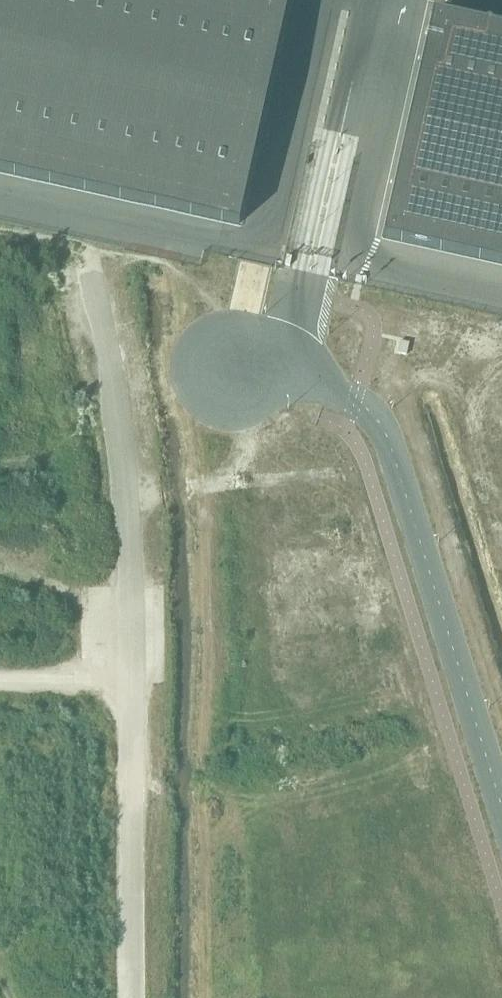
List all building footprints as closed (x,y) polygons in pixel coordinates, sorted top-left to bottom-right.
[(239,223),(288,0),(0,0),(0,170),(239,223)] [(384,236),(501,263),(501,26),(484,22),(484,24),(458,18),(458,17),(434,11),(384,236)]
